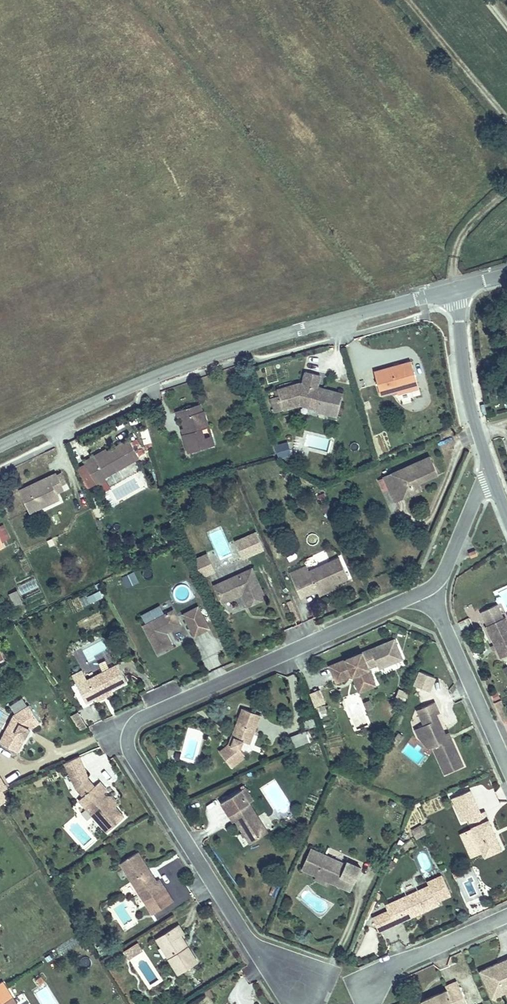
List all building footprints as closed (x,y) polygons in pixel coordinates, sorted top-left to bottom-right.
[(382,395),(397,390),(395,386),(408,382),(411,393),(421,390),(411,360),(374,371),(382,395)] [(300,396),(298,390),(280,395),(286,417),(306,412),(342,417),(344,397),(319,395),(320,380),(305,379),(304,389),(303,389),(305,394),(300,396)] [(395,386),(397,390),(399,397),(411,393),(408,382),(395,386)] [(198,401),(191,403),(194,411),(201,409),(198,401)] [(194,411),(191,403),(172,410),(175,418),(180,416),(186,432),(181,434),(188,452),(214,443),(201,409),(194,411)] [(306,446),(329,450),(331,439),(307,436),(306,446)] [(87,459),(79,463),(94,489),(102,484),(101,481),(136,461),(124,441),(89,461),(87,459)] [(274,446),(279,459),(292,455),(287,442),(274,446)] [(383,478),(389,491),(400,486),(404,493),(411,490),(412,485),(422,481),(438,473),(430,456),(383,478)] [(53,477),(18,494),(26,507),(37,501),(41,508),(57,500),(54,494),(59,491),(53,477)] [(400,486),(389,491),(395,503),(425,489),(422,481),(412,485),(411,490),(404,493),(400,486)] [(318,501),(324,515),(332,512),(326,498),(318,501)] [(4,545),(10,542),(3,525),(0,526),(0,537),(4,545)] [(234,539),(240,560),(263,553),(257,532),(234,539)] [(319,545),(318,533),(306,535),(308,546),(319,545)] [(206,553),(195,559),(204,577),(215,572),(206,553)] [(307,567),(289,575),(298,599),(307,596),(325,589),(347,581),(339,561),(310,573),(307,567)] [(251,566),(212,584),(221,603),(241,593),(247,604),(266,595),(251,566)] [(127,588),(139,582),(133,571),(122,576),(127,588)] [(21,594),(38,587),(34,578),(17,585),(21,594)] [(178,600),(189,597),(185,585),(174,588),(178,600)] [(325,589),(307,596),(308,600),(326,593),(325,589)] [(18,590),(9,593),(13,606),(21,603),(18,590)] [(100,591),(86,596),(90,604),(103,598),(100,591)] [(487,625),(495,643),(498,648),(502,657),(506,654),(506,618),(506,616),(504,617),(498,604),(482,611),(488,624),(487,625)] [(138,616),(144,626),(162,617),(156,607),(138,616)] [(184,616),(195,637),(210,629),(199,608),(184,616)] [(173,646),(166,634),(181,625),(174,611),(162,617),(144,626),(159,654),(173,646)] [(333,672),(347,666),(351,675),(358,672),(365,689),(376,685),(369,669),(379,665),(380,669),(403,659),(395,640),(331,667),(333,672)] [(86,702),(103,694),(103,692),(119,684),(119,685),(131,679),(122,662),(94,676),(88,665),(72,673),(86,702)] [(347,666),(333,672),(337,681),(351,675),(347,666)] [(415,684),(428,690),(435,677),(421,671),(415,684)] [(358,672),(351,675),(358,692),(365,689),(358,672)] [(103,692),(103,694),(107,701),(123,693),(119,685),(119,684),(103,692)] [(404,702),(408,693),(398,689),(394,698),(404,702)] [(315,706),(324,705),(322,692),(313,693),(315,706)] [(436,702),(428,706),(435,721),(430,723),(420,727),(424,736),(438,741),(440,744),(434,746),(447,774),(465,766),(452,738),(449,740),(447,735),(438,714),(441,713),(436,702)] [(32,705),(18,715),(4,743),(21,751),(31,730),(43,722),(32,705)] [(435,721),(428,706),(423,708),(430,723),(435,721)] [(233,738),(218,751),(230,769),(244,760),(242,756),(246,742),(254,745),(264,715),(243,708),(233,738)] [(420,727),(416,729),(420,737),(430,748),(434,746),(440,744),(438,741),(424,736),(420,727)] [(81,757),(66,763),(76,788),(77,786),(86,778),(89,776),(81,757)] [(86,778),(77,786),(86,795),(95,786),(86,778)] [(95,786),(86,795),(80,801),(98,819),(110,831),(125,816),(104,795),(109,790),(99,782),(95,786)] [(246,788),(241,791),(253,811),(258,808),(246,788)] [(0,791),(0,803),(3,807),(11,801),(4,789),(0,791)] [(475,799),(471,790),(453,798),(457,807),(475,799)] [(241,791),(221,803),(234,823),(236,821),(249,842),(267,832),(260,820),(253,811),(241,791)] [(463,821),(470,818),(481,813),(475,799),(457,807),(463,821)] [(481,813),(470,818),(474,829),(484,851),(486,855),(502,848),(486,811),(481,813)] [(268,815),(260,820),(267,832),(276,827),(268,815)] [(421,824),(411,829),(416,839),(426,834),(421,824)] [(484,851),(474,829),(463,834),(473,856),(484,851)] [(327,848),(323,855),(335,860),(338,853),(327,848)] [(300,871),(315,877),(328,883),(334,881),(338,883),(340,878),(354,884),(359,870),(335,860),(323,855),(310,849),(300,871)] [(128,873),(140,891),(162,924),(170,919),(162,906),(175,897),(169,887),(164,890),(145,862),(128,873)] [(328,883),(315,877),(313,882),(326,887),(328,883)] [(390,914),(395,926),(439,906),(438,902),(451,896),(443,877),(428,884),(430,887),(386,907),(390,914)] [(334,881),(328,883),(350,892),(354,884),(340,878),(338,883),(334,881)] [(175,897),(162,906),(170,919),(184,910),(175,897)] [(390,914),(376,920),(382,932),(395,926),(390,914)] [(186,947),(190,945),(193,942),(187,933),(163,949),(178,972),(187,985),(207,972),(194,953),(191,954),(186,947)] [(129,960),(143,952),(138,943),(124,951),(129,960)] [(147,952),(137,958),(141,965),(151,959),(147,952)] [(137,958),(133,961),(137,967),(141,965),(137,958)] [(480,973),(493,1000),(506,994),(505,991),(506,990),(506,965),(499,968),(498,965),(480,973)] [(466,1003),(457,984),(446,989),(447,992),(426,1002),(426,1003),(463,1003),(466,1003)] [(18,1003),(30,1003),(23,993),(15,998),(18,1003)]
